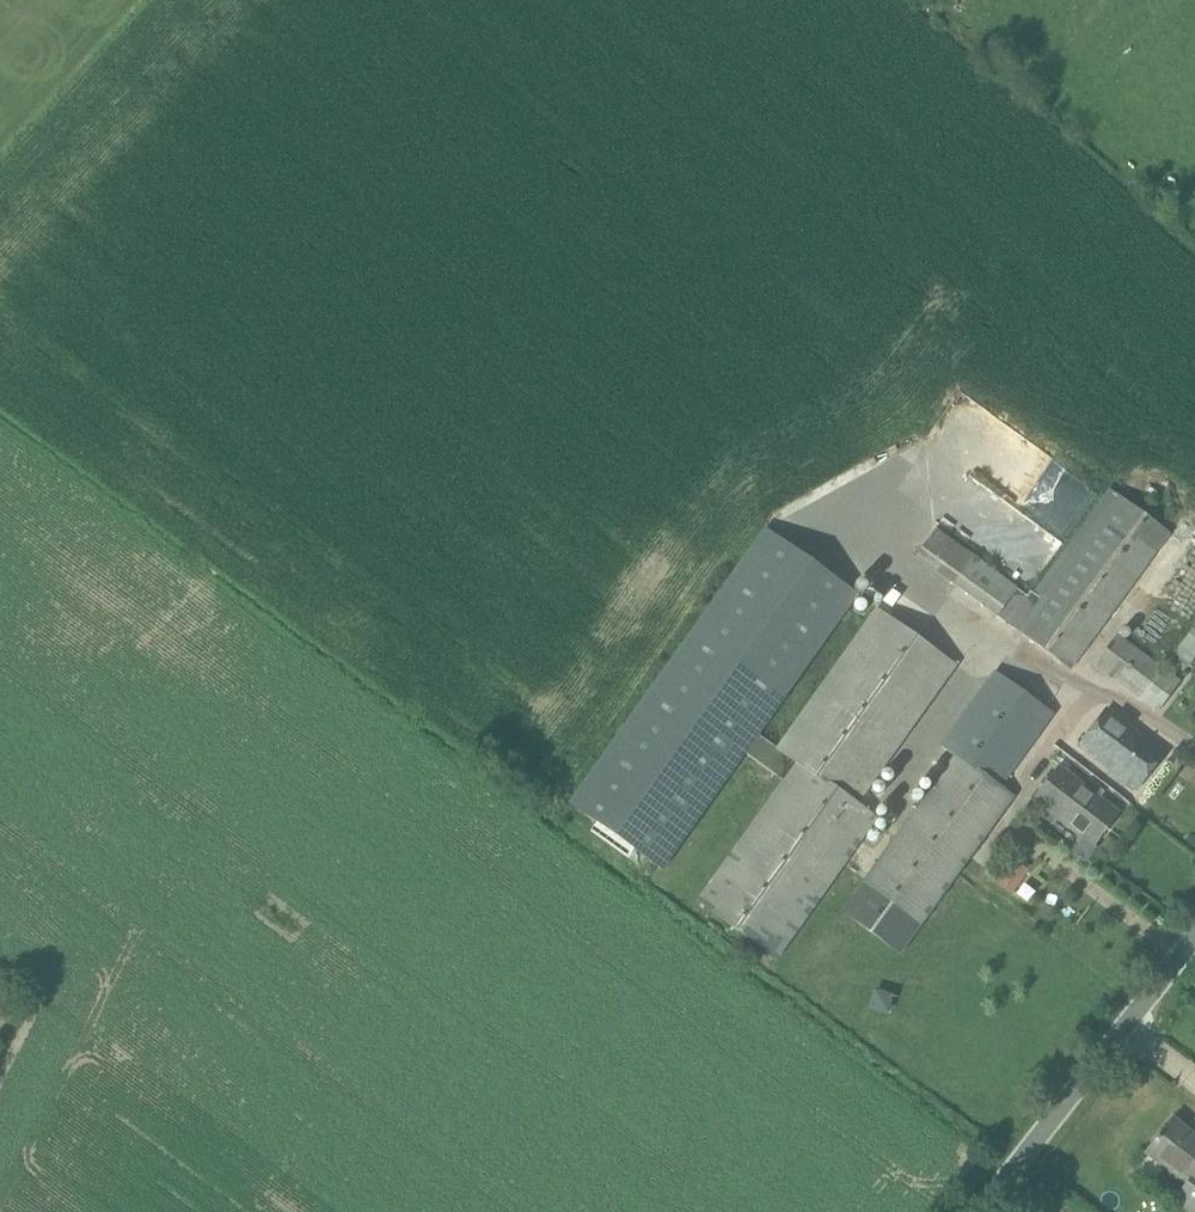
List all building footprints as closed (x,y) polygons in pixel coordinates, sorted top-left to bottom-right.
[(1107,490),(1029,596),(937,528),(916,556),(998,615),(1019,632),(1071,670),(1170,535),(1107,490)] [(745,753),(783,780),(794,763),(775,749),(776,748),(758,734),(857,595),(765,529),(570,803),(597,823),(591,831),(629,858),(635,850),(662,869),(745,753)] [(876,583),(887,571),(873,557),(862,568),(876,583)] [(1194,596),(1194,575),(1186,590),(1194,596)] [(776,748),(775,749),(794,763),(783,780),(696,902),(778,959),(879,818),(859,804),(957,666),(876,607),(776,748)] [(1174,652),(1194,668),(1194,667),(1194,625),(1174,652)] [(1118,634),(1094,666),(1157,711),(1180,680),(1118,634)] [(900,956),(922,926),(1015,797),(1001,787),(1064,700),(1008,658),(943,749),(954,756),(862,882),(841,911),(840,913),(900,956)] [(1135,789),(1164,750),(1107,708),(1078,747),(1110,770),(1106,775),(1125,789),(1128,784),(1135,789)] [(1104,792),(1093,783),(1089,789),(1060,766),(1033,800),(1081,837),(1076,843),(1088,852),(1119,812),(1100,797),(1104,792)] [(1012,894),(1030,871),(1013,858),(995,882),(1012,894)] [(888,1015),(893,995),(873,989),(867,1010),(888,1015)] [(1173,1120),(1148,1153),(1188,1185),(1189,1184),(1194,1189),(1194,1137),(1173,1120)] [(1189,1184),(1188,1185),(1178,1198),(1194,1211),(1194,1189),(1189,1184)]
